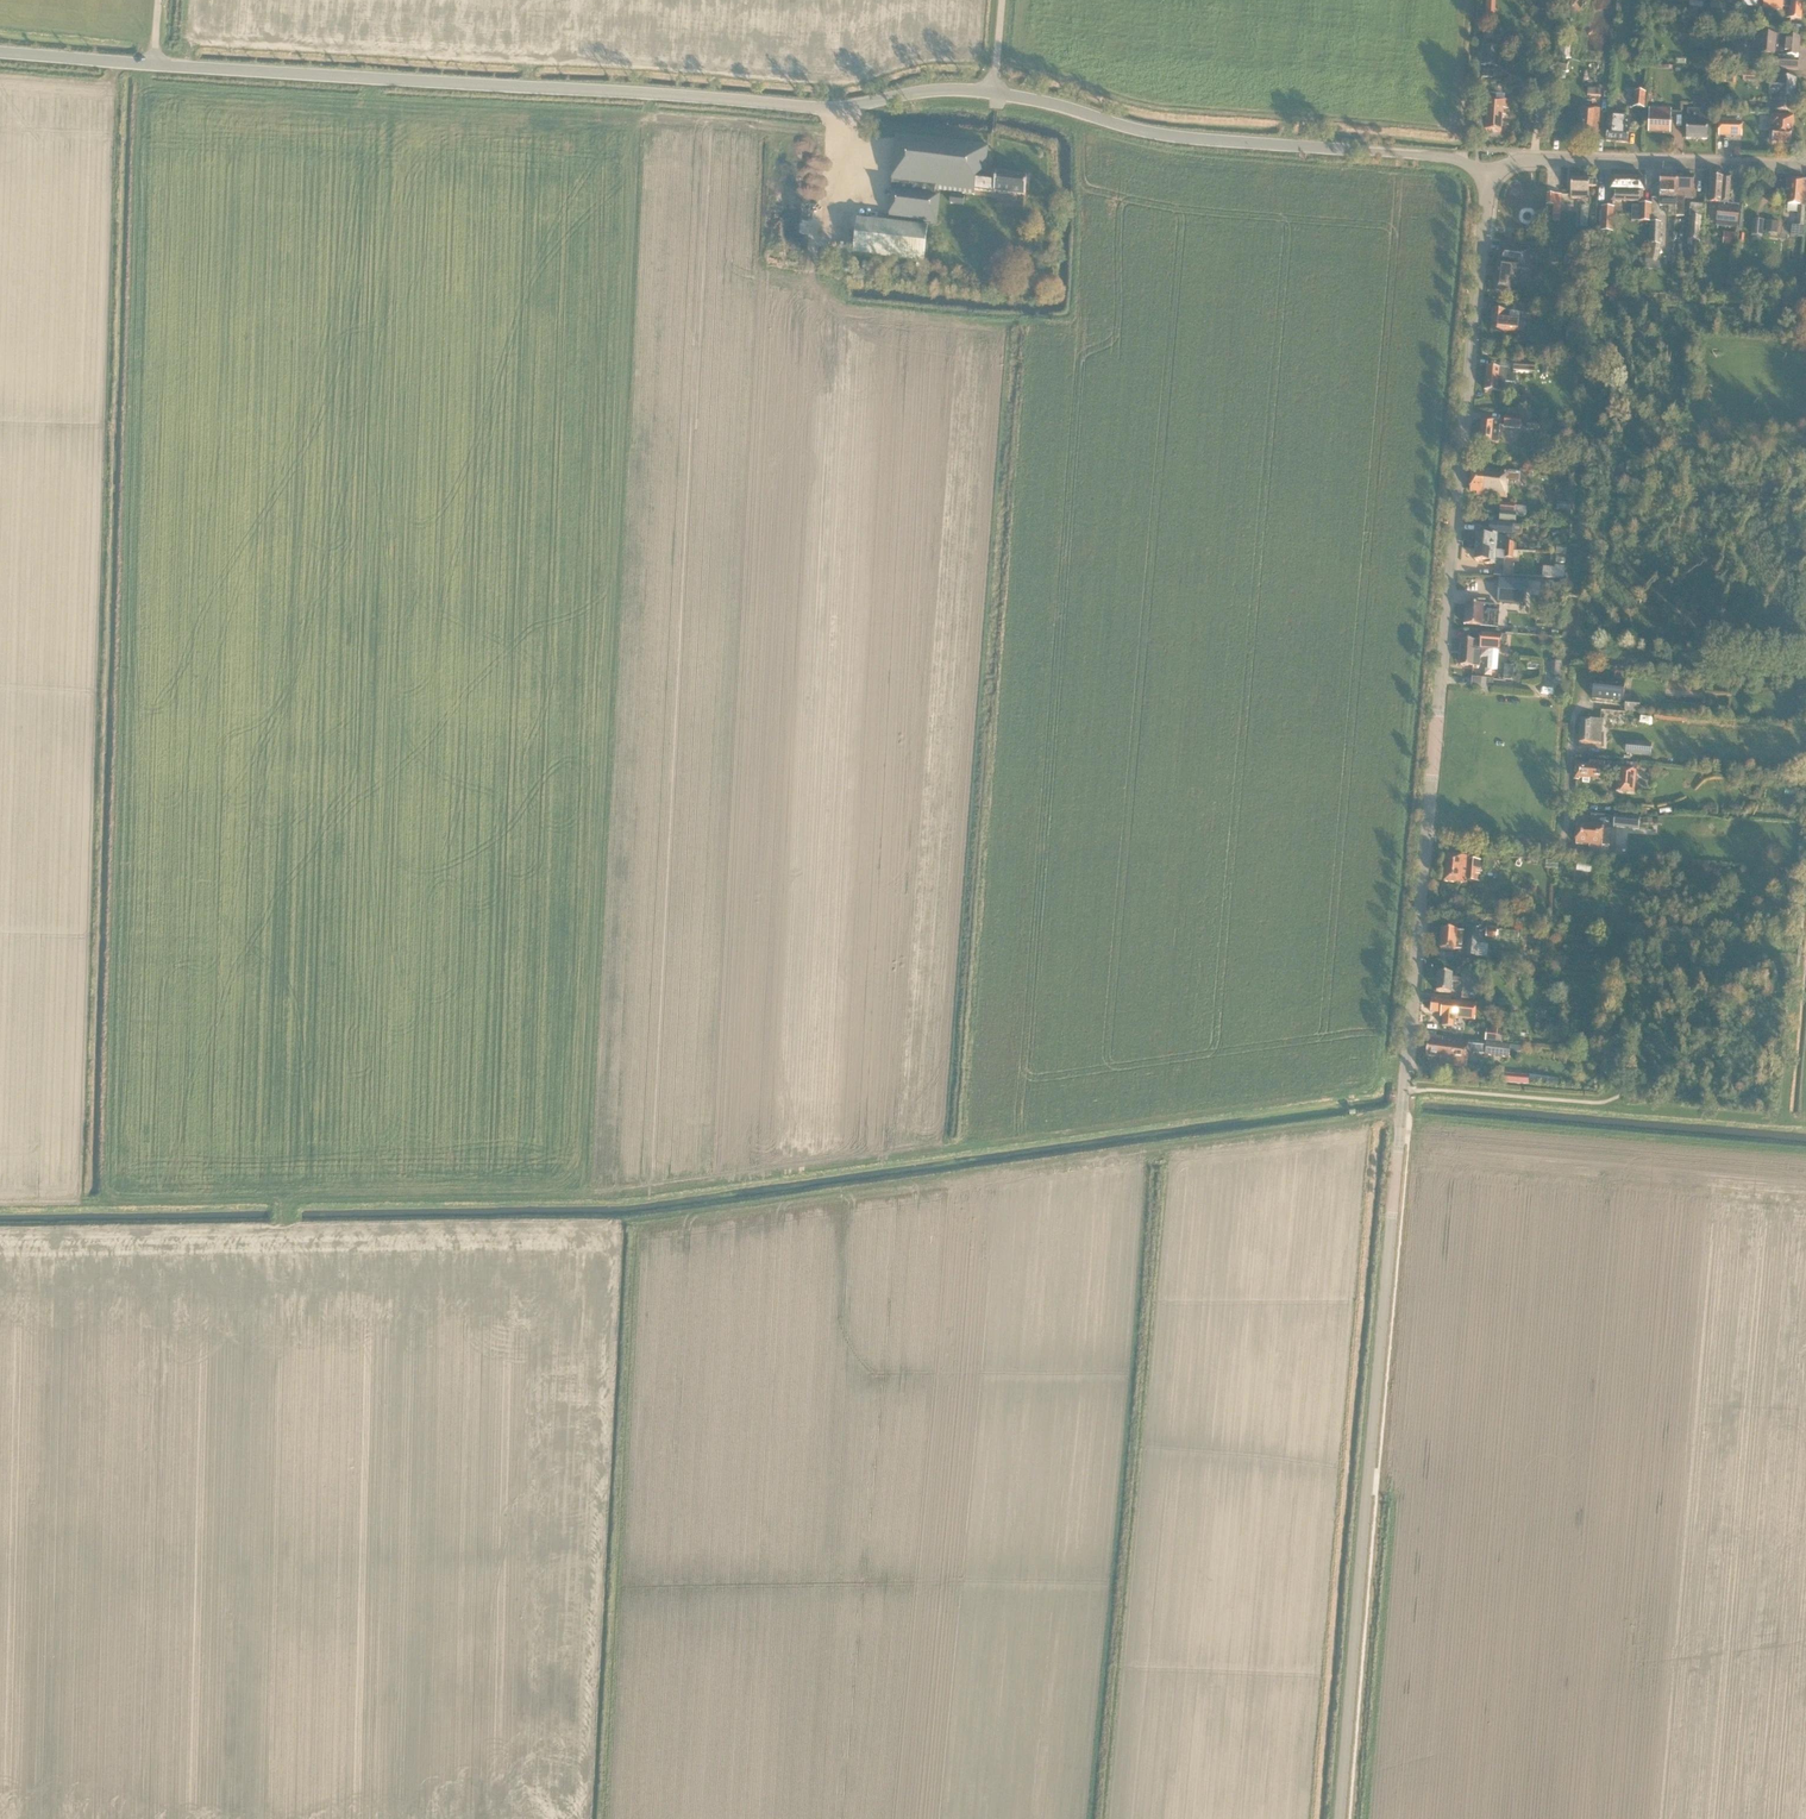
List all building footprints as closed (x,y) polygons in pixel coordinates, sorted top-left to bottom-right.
[(1803,0),(1793,0),(1791,0),(1722,0),(1722,5),(1747,7),(1749,12),(1755,12),(1757,8),(1763,9),(1762,9),(1783,11),(1783,9),(1790,9),(1789,16),(1786,15),(1786,19),(1801,20),(1803,0)] [(1725,25),(1726,11),(1712,9),(1711,24),(1725,25)] [(1760,36),(1754,36),(1753,50),(1759,51),(1759,55),(1798,58),(1799,39),(1760,36)] [(1570,60),(1571,47),(1561,46),(1560,59),(1570,60)] [(1483,47),(1481,67),(1499,68),(1501,49),(1483,47)] [(1721,69),(1741,70),(1741,58),(1740,57),(1740,52),(1727,52),(1727,56),(1722,56),(1722,57),(1718,57),(1718,65),(1721,65),(1721,69)] [(1763,67),(1797,70),(1798,61),(1764,58),(1763,67)] [(1569,62),(1559,60),(1557,70),(1567,72),(1569,62)] [(1554,74),(1555,66),(1548,65),(1547,74),(1554,74)] [(1493,71),(1481,70),(1480,78),(1492,79),(1493,71)] [(1763,83),(1764,73),(1744,71),(1743,82),(1763,83)] [(1737,73),(1724,73),(1723,84),(1736,85),(1737,73)] [(1778,79),(1778,81),(1770,80),(1768,96),(1771,96),(1770,101),(1777,101),(1776,111),(1794,112),(1796,80),(1783,79),(1778,79)] [(1645,93),(1634,92),(1633,108),(1644,109),(1645,93)] [(1505,96),(1489,94),(1489,97),(1484,96),(1484,99),(1483,99),(1482,113),(1479,113),(1477,130),(1501,132),(1503,118),(1507,118),(1509,101),(1504,101),(1505,96)] [(1598,138),(1600,110),(1583,108),(1580,137),(1593,138),(1593,137),(1598,138)] [(1671,109),(1649,108),(1648,133),(1670,134),(1671,109)] [(1708,123),(1708,115),(1708,111),(1688,110),(1687,114),(1687,122),(1686,139),(1707,140),(1708,123)] [(1791,143),(1793,118),(1772,116),(1771,129),(1773,130),(1772,142),(1791,143)] [(1629,131),(1625,131),(1626,120),(1621,119),(1616,119),(1612,119),(1608,118),(1607,129),(1606,141),(1628,143),(1629,131)] [(1719,137),(1742,138),(1743,123),(1719,122),(1719,137)] [(985,175),(987,156),(988,146),(897,136),(889,219),(937,224),(940,193),(936,193),(936,190),(975,195),(975,190),(1025,196),(1028,178),(996,174),(996,176),(985,175)] [(1676,217),(1677,199),(1677,177),(1660,176),(1660,206),(1669,207),(1669,216),(1676,217)] [(1694,177),(1677,177),(1677,199),(1677,218),(1684,218),(1685,199),(1686,199),(1686,202),(1692,202),(1692,200),(1694,200),(1694,177)] [(1739,208),(1728,207),(1731,178),(1711,177),(1709,202),(1718,203),(1716,224),(1737,226),(1739,208)] [(1645,179),(1628,178),(1611,178),(1610,190),(1612,190),(1611,202),(1642,203),(1642,191),(1645,191),(1645,179)] [(1797,206),(1800,206),(1802,206),(1804,206),(1805,206),(1805,195),(1805,180),(1787,178),(1786,190),(1790,190),(1788,205),(1797,206)] [(1589,180),(1571,179),(1571,198),(1589,199),(1589,187),(1596,187),(1596,180),(1589,180)] [(1560,220),(1561,195),(1547,195),(1546,206),(1553,206),(1552,220),(1560,220)] [(1638,222),(1651,222),(1652,205),(1639,204),(1638,222)] [(1700,248),(1703,206),(1690,205),(1687,241),(1691,241),(1691,248),(1700,248)] [(1615,208),(1601,207),(1600,232),(1614,233),(1615,208)] [(928,228),(857,220),(853,257),(924,265),(928,228)] [(1764,221),(1753,220),(1752,236),(1763,236),(1764,221)] [(1778,234),(1779,223),(1766,221),(1765,233),(1778,234)] [(1661,223),(1650,223),(1649,245),(1661,245),(1661,223)] [(1736,234),(1724,233),(1723,245),(1735,246),(1736,234)] [(1529,270),(1531,249),(1500,246),(1498,263),(1497,269),(1496,276),(1497,276),(1495,291),(1518,294),(1519,286),(1516,286),(1518,269),(1529,270)] [(1531,306),(1514,304),(1513,313),(1531,315),(1531,306)] [(1518,333),(1520,319),(1509,318),(1510,312),(1493,310),(1491,331),(1503,332),(1503,331),(1518,333)] [(1514,369),(1507,369),(1487,367),(1485,390),(1504,392),(1505,382),(1515,383),(1516,372),(1528,373),(1534,373),(1535,365),(1528,364),(1514,363),(1514,369)] [(1520,429),(1521,418),(1505,416),(1504,422),(1494,421),(1494,420),(1482,419),(1480,441),(1492,442),(1498,442),(1500,427),(1520,429)] [(1538,431),(1539,423),(1528,422),(1527,430),(1538,431)] [(1506,498),(1508,480),(1506,480),(1507,471),(1479,469),(1479,471),(1472,470),(1470,492),(1477,493),(1477,495),(1506,498)] [(1515,505),(1501,503),(1500,512),(1514,514),(1514,517),(1525,518),(1526,508),(1515,507),(1515,505)] [(1514,525),(1514,524),(1490,522),(1489,533),(1513,535),(1514,525)] [(1476,548),(1496,550),(1497,535),(1488,534),(1488,536),(1477,535),(1476,548)] [(1515,551),(1516,544),(1505,543),(1505,551),(1515,551)] [(1496,550),(1476,548),(1475,561),(1486,562),(1485,564),(1495,565),(1495,567),(1494,576),(1503,577),(1503,576),(1504,564),(1504,559),(1505,551),(1496,550)] [(1515,551),(1505,551),(1504,559),(1518,560),(1518,551),(1515,551)] [(1554,569),(1554,579),(1564,579),(1565,569),(1554,569)] [(1526,605),(1527,592),(1526,592),(1527,585),(1527,582),(1500,580),(1500,583),(1500,590),(1499,590),(1499,593),(1499,600),(1498,600),(1498,603),(1526,605)] [(1500,607),(1466,604),(1464,625),(1498,628),(1500,607)] [(1481,641),(1463,639),(1461,666),(1480,667),(1481,649),(1501,651),(1501,645),(1507,646),(1508,636),(1481,633),(1481,641)] [(1561,663),(1552,663),(1551,677),(1553,677),(1553,684),(1563,685),(1563,678),(1561,678),(1561,663)] [(1487,679),(1482,679),(1472,678),(1472,685),(1487,686),(1487,679)] [(1592,699),(1623,703),(1626,681),(1615,680),(1614,683),(1594,681),(1592,699)] [(1639,713),(1640,702),(1626,700),(1625,711),(1639,713)] [(1579,743),(1599,744),(1601,744),(1602,720),(1580,719),(1579,743)] [(1651,756),(1652,744),(1627,742),(1626,754),(1651,756)] [(1583,779),(1583,782),(1589,783),(1590,778),(1603,780),(1604,773),(1618,775),(1616,793),(1634,794),(1636,772),(1637,764),(1620,762),(1620,764),(1590,761),(1590,764),(1576,762),(1574,780),(1579,780),(1579,778),(1583,779)] [(1638,830),(1640,818),(1647,818),(1647,810),(1633,809),(1633,817),(1615,815),(1614,827),(1638,830)] [(1602,849),(1604,824),(1591,823),(1591,826),(1577,825),(1576,844),(1589,845),(1589,848),(1602,849)] [(1529,855),(1507,853),(1507,851),(1484,849),(1483,862),(1506,864),(1507,858),(1529,860),(1529,855)] [(1479,882),(1481,860),(1469,859),(1470,857),(1447,855),(1445,882),(1467,883),(1467,881),(1479,882)] [(1455,951),(1455,950),(1464,950),(1463,956),(1479,957),(1481,933),(1465,931),(1465,932),(1457,931),(1442,929),(1441,950),(1455,951)] [(1462,983),(1462,975),(1453,975),(1453,974),(1438,973),(1437,992),(1451,993),(1452,982),(1462,983)] [(1464,976),(1462,999),(1475,1000),(1476,989),(1473,989),(1474,977),(1464,976)] [(1431,1012),(1441,1013),(1441,1016),(1474,1019),(1476,1004),(1432,999),(1431,1012)] [(1506,1025),(1512,1026),(1514,1008),(1508,1007),(1506,1025)] [(1467,1033),(1467,1021),(1448,1020),(1448,1033),(1467,1033)] [(1502,1043),(1503,1027),(1493,1026),(1493,1031),(1487,1031),(1486,1041),(1502,1043)] [(1467,1067),(1469,1048),(1469,1047),(1469,1046),(1469,1044),(1469,1043),(1469,1041),(1429,1037),(1427,1056),(1441,1057),(1440,1064),(1467,1067)] [(1510,1052),(1511,1045),(1486,1043),(1485,1050),(1485,1057),(1509,1059),(1510,1052)] [(1529,1076),(1502,1074),(1501,1082),(1528,1085),(1529,1076)]
